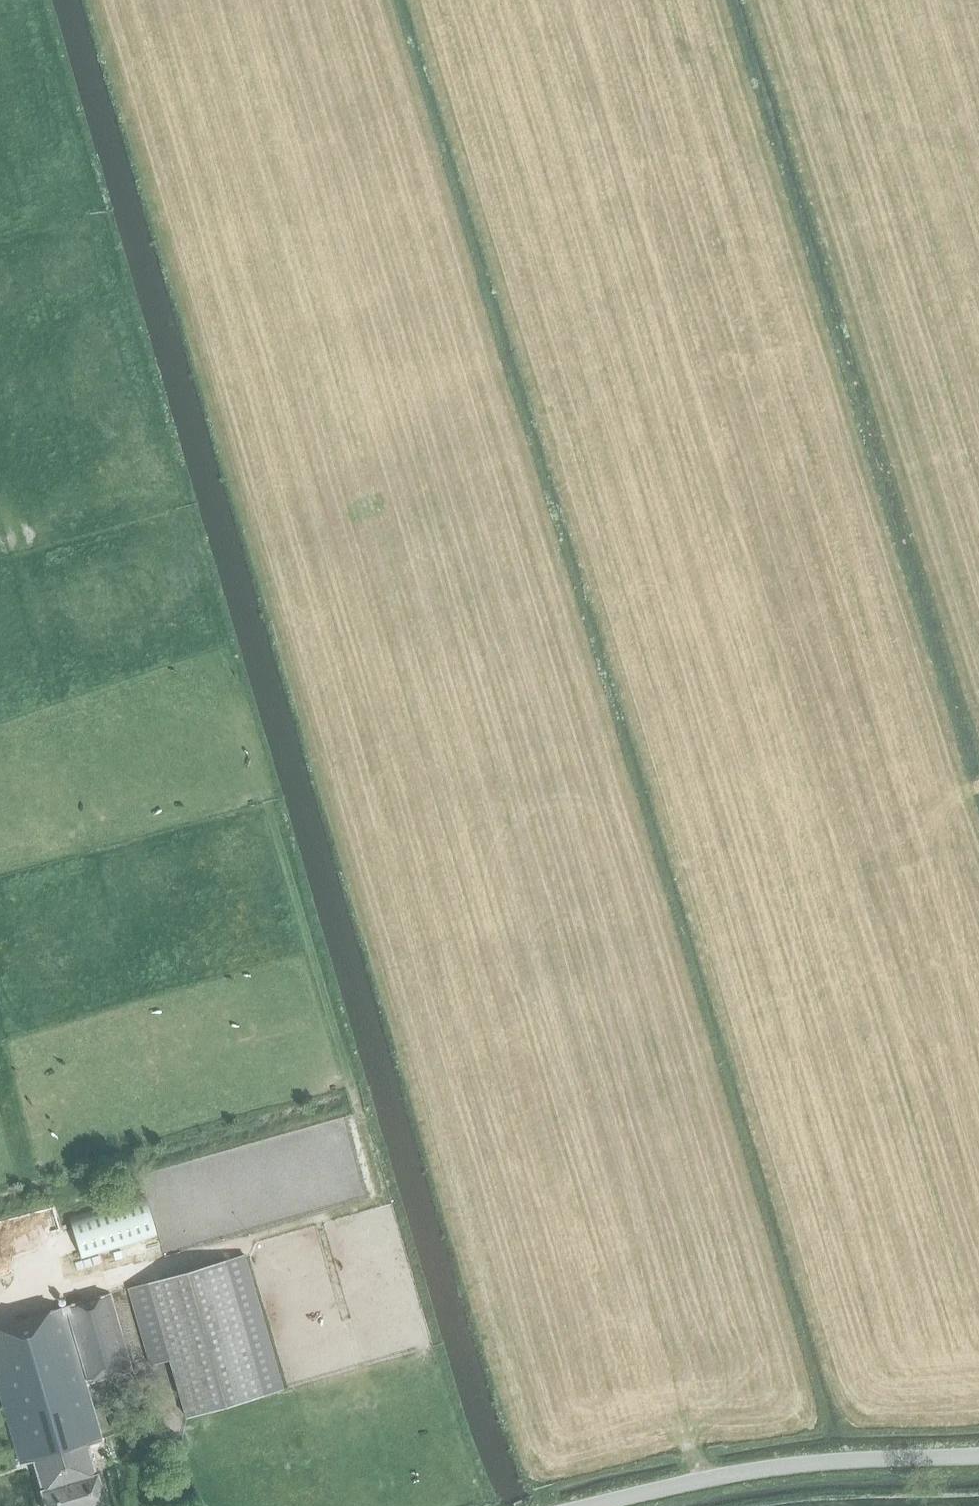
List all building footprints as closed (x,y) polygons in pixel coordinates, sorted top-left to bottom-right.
[(157,1235),(144,1195),(70,1219),(83,1258),(157,1235)] [(284,1388),(244,1254),(127,1289),(149,1364),(168,1359),(186,1417),(284,1388)] [(137,1373),(116,1295),(73,1307),(94,1385),(137,1373)] [(69,1308),(0,1327),(0,1380),(23,1465),(40,1460),(48,1490),(44,1491),(48,1505),(102,1505),(106,1505),(98,1476),(94,1477),(86,1448),(104,1443),(69,1308)]
